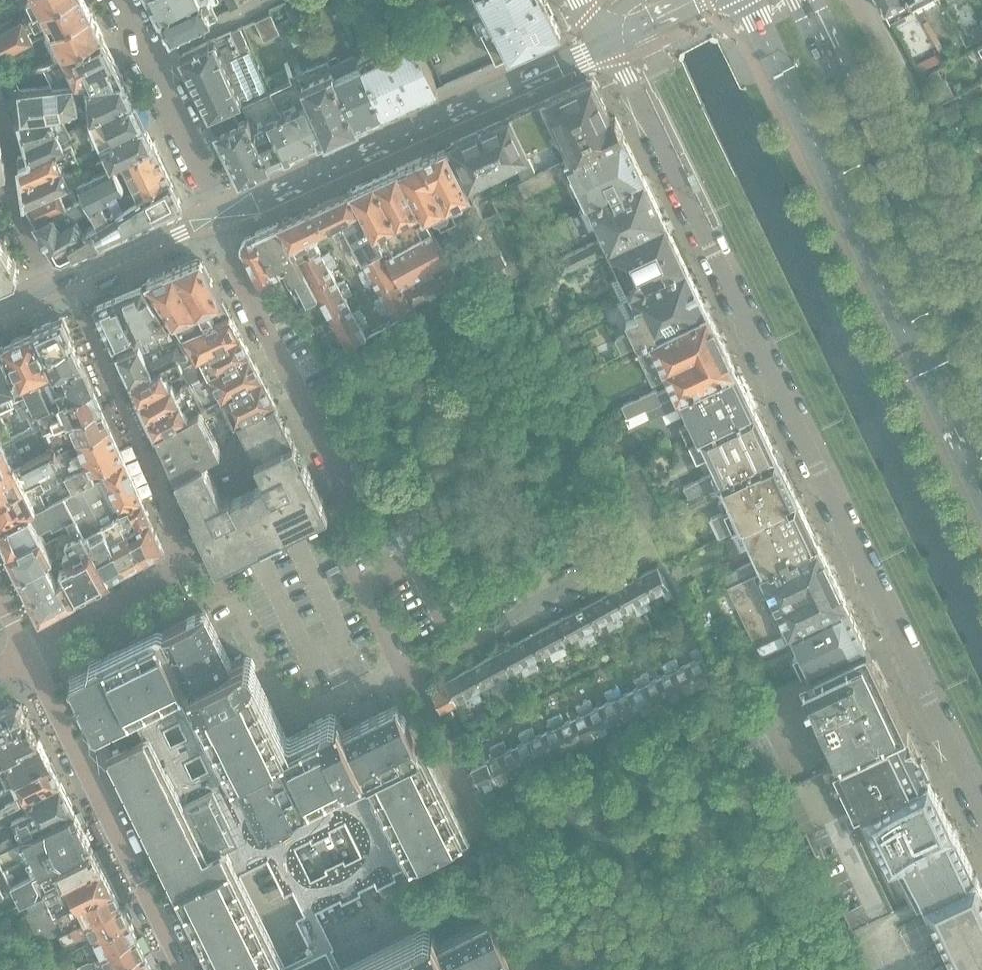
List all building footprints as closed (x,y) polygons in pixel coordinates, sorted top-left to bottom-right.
[(85,0),(63,0),(29,17),(22,20),(28,33),(35,29),(47,23),(51,32),(91,12),(85,0)] [(63,0),(26,0),(33,14),(29,16),(29,17),(63,0)] [(160,16),(160,17),(161,18),(196,0),(152,0),(160,16)] [(171,38),(172,38),(174,37),(231,10),(239,5),(236,0),(225,0),(228,5),(215,12),(212,5),(222,0),(196,0),(161,18),(171,38)] [(487,26),(541,0),(474,0),(487,26)] [(551,11),(546,0),(541,0),(487,26),(481,29),(497,61),(504,57),(504,58),(510,55),(527,47),(527,48),(544,40),(561,32),(551,11)] [(911,0),(880,0),(890,17),(913,4),(911,0)] [(926,9),(941,1),(940,0),(921,0),(926,9)] [(945,51),(921,8),(917,11),(938,48),(941,54),(945,51)] [(300,42),(285,9),(273,14),(281,33),(288,47),(300,42)] [(56,58),(103,35),(91,12),(51,32),(45,35),(56,58)] [(281,33),(273,14),(272,15),(256,22),(264,40),(281,33)] [(28,33),(22,20),(0,31),(0,48),(4,57),(33,42),(28,33)] [(981,23),(972,29),(978,41),(981,39),(981,23)] [(299,151),(271,89),(266,80),(253,49),(242,55),(231,32),(215,39),(243,102),(271,164),(299,151)] [(101,77),(123,75),(103,35),(56,58),(42,65),(53,83),(101,77)] [(243,102),(215,39),(215,38),(182,54),(180,55),(181,56),(180,56),(209,115),(210,114),(210,115),(241,100),(243,102)] [(438,88),(415,38),(389,50),(412,100),(420,97),(420,96),(438,88)] [(412,100),(389,50),(385,44),(377,43),(367,48),(363,50),(358,56),(385,113),(393,109),(393,108),(410,101),(412,100)] [(944,59),(941,54),(938,48),(930,52),(932,55),(915,65),(919,72),(944,59)] [(385,113),(358,56),(357,53),(331,65),(330,65),(357,125),(385,113)] [(357,125),(330,65),(331,65),(328,59),(308,68),(298,72),(327,139),(357,125)] [(327,139),(298,72),(295,67),(266,80),(271,89),(299,151),(327,139)] [(134,98),(123,76),(123,75),(101,77),(102,94),(98,96),(105,111),(134,98)] [(105,111),(98,96),(102,94),(101,77),(53,83),(20,87),(20,89),(24,117),(61,113),(65,112),(81,108),(79,102),(92,100),(93,117),(94,117),(105,111)] [(611,119),(610,117),(606,109),(607,109),(605,106),(593,81),(590,80),(509,117),(528,157),(531,156),(530,154),(561,139),(569,157),(624,134),(616,117),(611,119)] [(144,120),(138,107),(134,98),(105,111),(94,117),(104,139),(144,120)] [(271,164),(243,102),(241,100),(210,115),(217,129),(216,129),(241,178),(271,164)] [(964,116),(956,102),(943,109),(951,123),(964,116)] [(26,142),(66,124),(62,116),(24,121),(20,122),(26,142)] [(528,157),(509,117),(481,129),(500,171),(528,157)] [(162,159),(155,144),(144,120),(104,139),(114,163),(93,173),(88,175),(78,180),(86,198),(90,207),(110,198),(111,197),(108,192),(116,188),(125,184),(117,168),(122,165),(129,179),(148,170),(146,166),(162,159)] [(19,166),(72,143),(72,142),(66,145),(62,138),(71,135),(66,124),(26,142),(29,154),(18,157),(19,166)] [(500,171),(481,129),(446,145),(467,187),(500,171)] [(978,149),(971,137),(964,141),(957,129),(952,132),(965,156),(978,149)] [(644,177),(624,134),(569,157),(536,174),(518,183),(524,197),(564,177),(565,180),(573,175),(587,204),(644,177)] [(64,166),(61,158),(71,154),(73,158),(77,156),(78,156),(72,143),(19,166),(22,184),(64,166)] [(467,187),(446,145),(423,156),(450,210),(453,211),(474,200),(467,187)] [(450,210),(423,156),(400,167),(425,217),(433,212),(447,240),(463,231),(450,210)] [(149,193),(172,179),(162,159),(146,166),(148,170),(129,179),(137,196),(117,209),(111,197),(110,198),(117,212),(122,209),(149,193)] [(59,189),(78,180),(88,175),(82,162),(80,163),(76,164),(78,168),(67,173),(64,166),(22,184),(25,204),(59,189)] [(450,261),(425,217),(400,167),(354,188),(367,213),(384,245),(393,261),(401,276),(405,284),(417,278),(431,271),(450,261)] [(609,250),(666,223),(644,177),(587,204),(579,208),(589,229),(597,225),(606,243),(601,246),(598,239),(557,260),(563,273),(609,250)] [(183,203),(172,179),(149,193),(158,214),(183,203)] [(324,227),(329,224),(332,230),(334,234),(335,234),(337,238),(336,238),(337,239),(348,234),(361,257),(384,245),(367,213),(354,188),(314,206),(279,222),(294,250),(306,272),(333,258),(332,255),(331,255),(330,252),(327,254),(323,256),(314,240),(318,238),(316,235),(315,235),(314,232),(324,227)] [(86,211),(81,198),(66,205),(59,189),(25,204),(40,229),(65,217),(66,220),(76,216),(86,211)] [(158,214),(149,193),(122,209),(130,227),(158,214)] [(130,227),(122,209),(117,212),(110,198),(90,207),(98,220),(92,225),(101,240),(130,227)] [(71,242),(85,233),(83,230),(76,216),(66,220),(65,217),(40,229),(53,251),(56,256),(62,258),(63,258),(76,252),(71,242)] [(511,239),(507,226),(503,218),(495,222),(505,242),(511,239)] [(313,286),(306,272),(294,250),(279,222),(260,231),(281,275),(284,275),(300,308),(319,297),(313,286)] [(521,237),(513,223),(507,226),(511,239),(513,242),(521,237)] [(686,265),(666,223),(609,250),(620,274),(611,278),(620,297),(686,265)] [(101,240),(92,225),(83,230),(85,233),(71,242),(76,252),(101,240)] [(260,231),(246,237),(242,241),(242,247),(243,248),(244,250),(247,256),(247,257),(256,276),(256,275),(261,285),(262,284),(281,275),(260,231)] [(10,253),(0,235),(0,285),(18,277),(17,277),(19,270),(20,270),(16,264),(16,263),(10,253)] [(367,275),(393,261),(384,245),(361,257),(367,269),(363,271),(359,273),(361,276),(362,278),(367,275)] [(485,275),(507,262),(501,252),(478,264),(485,275)] [(224,303),(202,261),(196,258),(173,268),(194,305),(200,314),(224,303)] [(333,275),(329,268),(333,266),(336,265),(335,261),(333,258),(306,272),(313,286),(333,275)] [(401,276),(393,261),(367,275),(362,278),(364,282),(365,282),(366,285),(370,284),(369,283),(373,281),(377,289),(401,276)] [(459,280),(458,275),(450,261),(431,271),(441,290),(459,280)] [(638,345),(708,311),(686,265),(620,297),(616,299),(619,305),(632,333),(630,334),(629,332),(615,339),(616,342),(595,352),(600,361),(620,351),(621,353),(638,345)] [(276,403),(231,315),(224,303),(200,314),(194,305),(173,268),(147,280),(164,305),(183,333),(182,333),(196,358),(184,364),(186,369),(184,370),(187,375),(195,391),(203,407),(203,408),(206,406),(221,398),(234,424),(238,423),(258,414),(277,405),(276,403)] [(441,290),(431,271),(417,278),(427,297),(441,290)] [(322,299),(348,286),(347,284),(345,280),(342,282),(338,285),(333,275),(313,286),(319,297),(321,296),(322,299)] [(408,290),(405,284),(401,276),(377,289),(382,298),(378,300),(375,301),(377,304),(376,305),(377,307),(408,290)] [(427,297),(417,278),(405,284),(408,290),(416,303),(427,297)] [(178,337),(169,322),(157,305),(143,282),(115,294),(121,305),(137,340),(152,371),(153,373),(180,361),(179,358),(189,356),(178,337)] [(349,306),(344,297),(348,295),(349,295),(352,293),(350,290),(348,286),(322,299),(330,315),(349,306)] [(416,303),(408,290),(377,307),(379,311),(380,310),(382,314),(385,312),(389,310),(392,316),(416,303)] [(137,340),(121,305),(115,294),(95,302),(119,354),(135,347),(133,342),(137,340)] [(336,330),(364,315),(362,312),(360,309),(357,311),(353,313),(349,306),(330,315),(328,316),(331,320),(336,330)] [(735,368),(729,356),(730,356),(714,323),(708,311),(638,345),(649,367),(660,361),(672,385),(668,387),(668,388),(666,390),(665,389),(660,391),(660,392),(658,393),(656,389),(623,406),(629,417),(645,410),(735,369),(735,368)] [(367,338),(360,326),(364,324),(367,322),(365,318),(366,318),(364,315),(336,330),(347,349),(367,338)] [(84,364),(63,316),(36,329),(51,370),(53,375),(52,376),(52,378),(84,364)] [(34,378),(51,370),(36,329),(33,330),(33,331),(5,343),(29,402),(30,405),(33,411),(34,413),(50,406),(39,382),(36,381),(35,382),(34,378)] [(152,371),(137,340),(133,342),(135,347),(119,354),(132,380),(152,371)] [(5,343),(0,345),(0,412),(14,405),(16,408),(29,402),(5,343)] [(141,400),(187,375),(184,370),(180,361),(153,373),(152,371),(132,380),(141,400)] [(94,387),(84,364),(52,378),(56,386),(55,386),(57,389),(56,390),(61,401),(94,387)] [(755,412),(735,369),(645,410),(650,420),(683,404),(690,418),(679,423),(688,443),(755,412)] [(203,407),(195,391),(187,375),(141,400),(156,432),(199,410),(203,407)] [(44,433),(102,407),(94,387),(61,401),(50,406),(34,413),(35,415),(40,425),(44,433)] [(329,512),(306,465),(303,459),(277,405),(258,414),(238,423),(247,442),(266,481),(249,490),(273,539),(311,521),(309,516),(317,512),(319,517),(329,512)] [(44,433),(52,447),(63,469),(64,470),(119,445),(110,426),(102,407),(44,433)] [(220,450),(199,410),(156,432),(175,473),(204,459),(220,450)] [(688,497),(775,453),(755,412),(688,443),(696,460),(708,455),(717,473),(711,474),(683,487),(688,497)] [(3,443),(11,439),(0,416),(0,437),(3,443)] [(52,447),(44,433),(40,425),(11,439),(3,443),(0,445),(0,472),(52,447)] [(101,468),(124,457),(119,445),(64,470),(75,491),(82,488),(104,476),(101,468)] [(63,469),(52,447),(0,472),(0,501),(63,469)] [(797,499),(775,453),(688,497),(676,503),(680,512),(724,492),(727,497),(718,502),(723,512),(709,519),(718,538),(731,532),(797,500),(797,499)] [(141,497),(124,457),(101,468),(104,476),(118,507),(141,497)] [(273,539),(249,490),(231,498),(230,494),(222,498),(204,459),(175,473),(175,475),(176,475),(181,485),(185,482),(189,491),(185,493),(197,518),(194,520),(217,566),(227,561),(225,557),(233,553),(235,557),(244,553),(273,539)] [(64,470),(63,469),(0,501),(0,528),(31,513),(75,491),(64,470)] [(130,529),(121,512),(113,516),(111,512),(118,507),(104,476),(82,488),(126,570),(141,561),(126,531),(130,529)] [(75,598),(126,570),(82,488),(75,491),(31,513),(42,534),(67,520),(72,529),(46,543),(52,555),(63,576),(75,598)] [(162,544),(142,499),(141,497),(118,507),(121,512),(130,529),(126,531),(141,561),(159,552),(162,544)] [(818,543),(797,500),(731,532),(739,550),(750,545),(756,558),(724,574),(729,585),(818,543)] [(42,534),(31,513),(0,528),(0,531),(9,550),(7,551),(18,572),(52,555),(46,543),(42,534)] [(846,602),(840,589),(824,555),(818,543),(729,585),(727,586),(756,644),(757,643),(782,633),(790,628),(846,602)] [(63,576),(52,555),(18,572),(29,594),(63,576)] [(672,597),(656,566),(642,574),(653,596),(662,591),(665,596),(664,596),(666,600),(672,597)] [(653,596),(642,574),(629,581),(644,612),(651,608),(650,604),(649,605),(646,599),(653,596)] [(75,598),(63,576),(29,594),(38,611),(45,614),(75,598)] [(644,612),(629,581),(615,588),(626,610),(634,606),(637,611),(636,611),(638,615),(644,612)] [(626,610),(615,588),(601,596),(616,627),(623,623),(621,619),(621,620),(618,614),(626,610)] [(601,596),(586,604),(598,625),(606,621),(608,626),(608,627),(610,630),(616,627),(601,596)] [(866,645),(853,618),(850,610),(846,602),(790,628),(791,630),(790,630),(800,650),(788,656),(799,677),(866,646),(866,645)] [(590,630),(598,625),(586,604),(572,611),(588,642),(592,640),(595,638),(593,635),(590,630)] [(434,931),(430,929),(425,927),(367,955),(342,967),(343,969),(342,969),(331,949),(334,948),(316,912),(340,900),(342,903),(361,894),(359,891),(367,886),(375,883),(394,874),(457,843),(463,840),(462,837),(463,837),(459,829),(455,820),(451,812),(446,802),(442,794),(438,785),(434,777),(429,768),(425,760),(400,708),(367,724),(347,734),(338,717),(336,718),(335,717),(330,715),(309,725),(284,737),(252,673),(253,672),(255,667),(252,660),(246,658),(245,658),(244,656),(227,664),(201,611),(193,615),(192,616),(164,630),(158,633),(153,635),(139,642),(124,650),(104,659),(106,662),(96,667),(94,664),(89,667),(80,671),(70,676),(94,724),(95,727),(97,728),(98,728),(131,712),(134,717),(133,717),(133,718),(136,723),(143,738),(139,740),(138,740),(121,748),(109,755),(126,790),(142,824),(158,856),(177,894),(185,909),(193,925),(193,927),(202,944),(210,960),(214,969),(288,969),(326,952),(335,969),(517,969),(490,915),(440,940),(435,931),(434,931)] [(588,642),(572,611),(558,619),(570,640),(577,636),(580,642),(582,645),(588,642)] [(558,619),(543,627),(560,657),(567,653),(565,650),(562,645),(570,640),(558,619)] [(553,660),(560,657),(543,627),(529,634),(541,656),(549,651),(552,657),(551,657),(553,660)] [(541,656),(529,634),(522,638),(518,630),(511,634),(531,673),(539,669),(537,665),(536,665),(533,660),(541,656)] [(762,654),(786,642),(782,633),(757,643),(762,654)] [(531,673),(511,634),(505,637),(510,645),(502,650),(513,671),(521,667),(524,672),(523,672),(525,676),(531,673)] [(907,730),(893,701),(867,646),(867,647),(866,646),(799,677),(840,763),(907,732),(906,730),(907,730)] [(708,667),(698,648),(691,651),(693,655),(694,655),(696,660),(687,665),(698,686),(714,679),(708,667)] [(513,671),(502,650),(487,658),(503,688),(510,684),(508,680),(508,681),(505,675),(513,671)] [(503,688),(487,658),(473,665),(485,686),(492,682),(495,687),(497,691),(503,688)] [(698,686),(687,665),(680,668),(677,662),(678,662),(676,659),(669,662),(684,693),(698,686)] [(684,693),(669,662),(662,665),(664,669),(665,668),(667,674),(659,678),(669,700),(684,693)] [(485,686),(473,665),(459,673),(475,703),(482,699),(480,696),(477,690),(485,686)] [(669,700),(659,678),(651,681),(649,676),(647,672),(641,675),(655,706),(669,700)] [(475,703),(459,673),(446,680),(456,702),(464,697),(467,703),(469,706),(475,703)] [(655,706),(641,675),(634,679),(635,682),(636,682),(639,688),(631,691),(641,713),(655,706)] [(456,702),(446,680),(430,688),(446,719),(454,715),(452,711),(451,711),(449,706),(456,702)] [(641,713),(631,691),(623,695),(620,690),(619,686),(612,689),(626,720),(641,713)] [(626,720),(612,689),(605,693),(607,696),(610,701),(602,705),(612,727),(626,720)] [(761,715),(753,699),(730,711),(738,726),(761,715)] [(612,727),(602,705),(594,709),(591,704),(592,703),(590,700),(583,703),(598,733),(612,727)] [(21,704),(12,701),(0,707),(0,758),(38,737),(21,704)] [(598,733),(583,703),(576,706),(578,710),(579,710),(581,715),(573,719),(584,740),(598,733)] [(584,740),(573,719),(565,723),(562,717),(563,717),(561,714),(553,717),(569,747),(584,740)] [(569,747),(553,717),(548,720),(549,723),(550,723),(552,729),(545,733),(556,753),(569,747)] [(556,753),(545,733),(536,737),(534,731),(532,727),(526,730),(541,760),(556,753)] [(541,760),(526,730),(519,734),(520,737),(521,737),(524,743),(516,746),(527,767),(541,760)] [(860,808),(928,775),(926,770),(925,771),(916,776),(912,769),(922,765),(923,765),(907,732),(840,763),(833,767),(855,811),(860,808)] [(50,761),(38,737),(0,758),(0,786),(50,761)] [(527,767),(516,746),(507,750),(505,745),(504,741),(497,744),(513,774),(527,767)] [(513,774),(497,744),(490,748),(491,752),(492,751),(494,757),(487,760),(497,781),(513,774)] [(497,781),(487,760),(479,764),(476,759),(476,758),(475,755),(467,758),(482,788),(497,781)] [(60,782),(50,761),(0,786),(0,814),(60,782)] [(974,873),(953,828),(954,828),(948,816),(943,807),(938,796),(935,790),(934,787),(928,775),(860,808),(861,809),(862,809),(862,808),(864,807),(869,818),(912,905),(925,899),(924,897),(974,873)] [(74,810),(60,782),(0,814),(0,847),(74,810)] [(91,843),(74,810),(0,847),(0,862),(11,884),(91,843)] [(25,917),(28,924),(38,944),(69,928),(121,904),(102,866),(91,843),(11,884),(20,903),(10,907),(10,906),(9,907),(9,909),(8,909),(14,922),(25,917)] [(978,875),(976,872),(974,873),(924,897),(925,899),(926,900),(931,911),(959,969),(981,969),(981,884),(978,875)] [(404,896),(394,874),(375,883),(385,905),(404,896)] [(94,938),(129,921),(121,904),(69,928),(74,938),(90,929),(94,938)] [(90,959),(137,937),(129,921),(94,938),(82,943),(90,959)] [(144,952),(137,937),(90,959),(77,966),(79,969),(109,969),(144,952)] [(152,967),(144,952),(109,969),(145,969),(152,967)]
